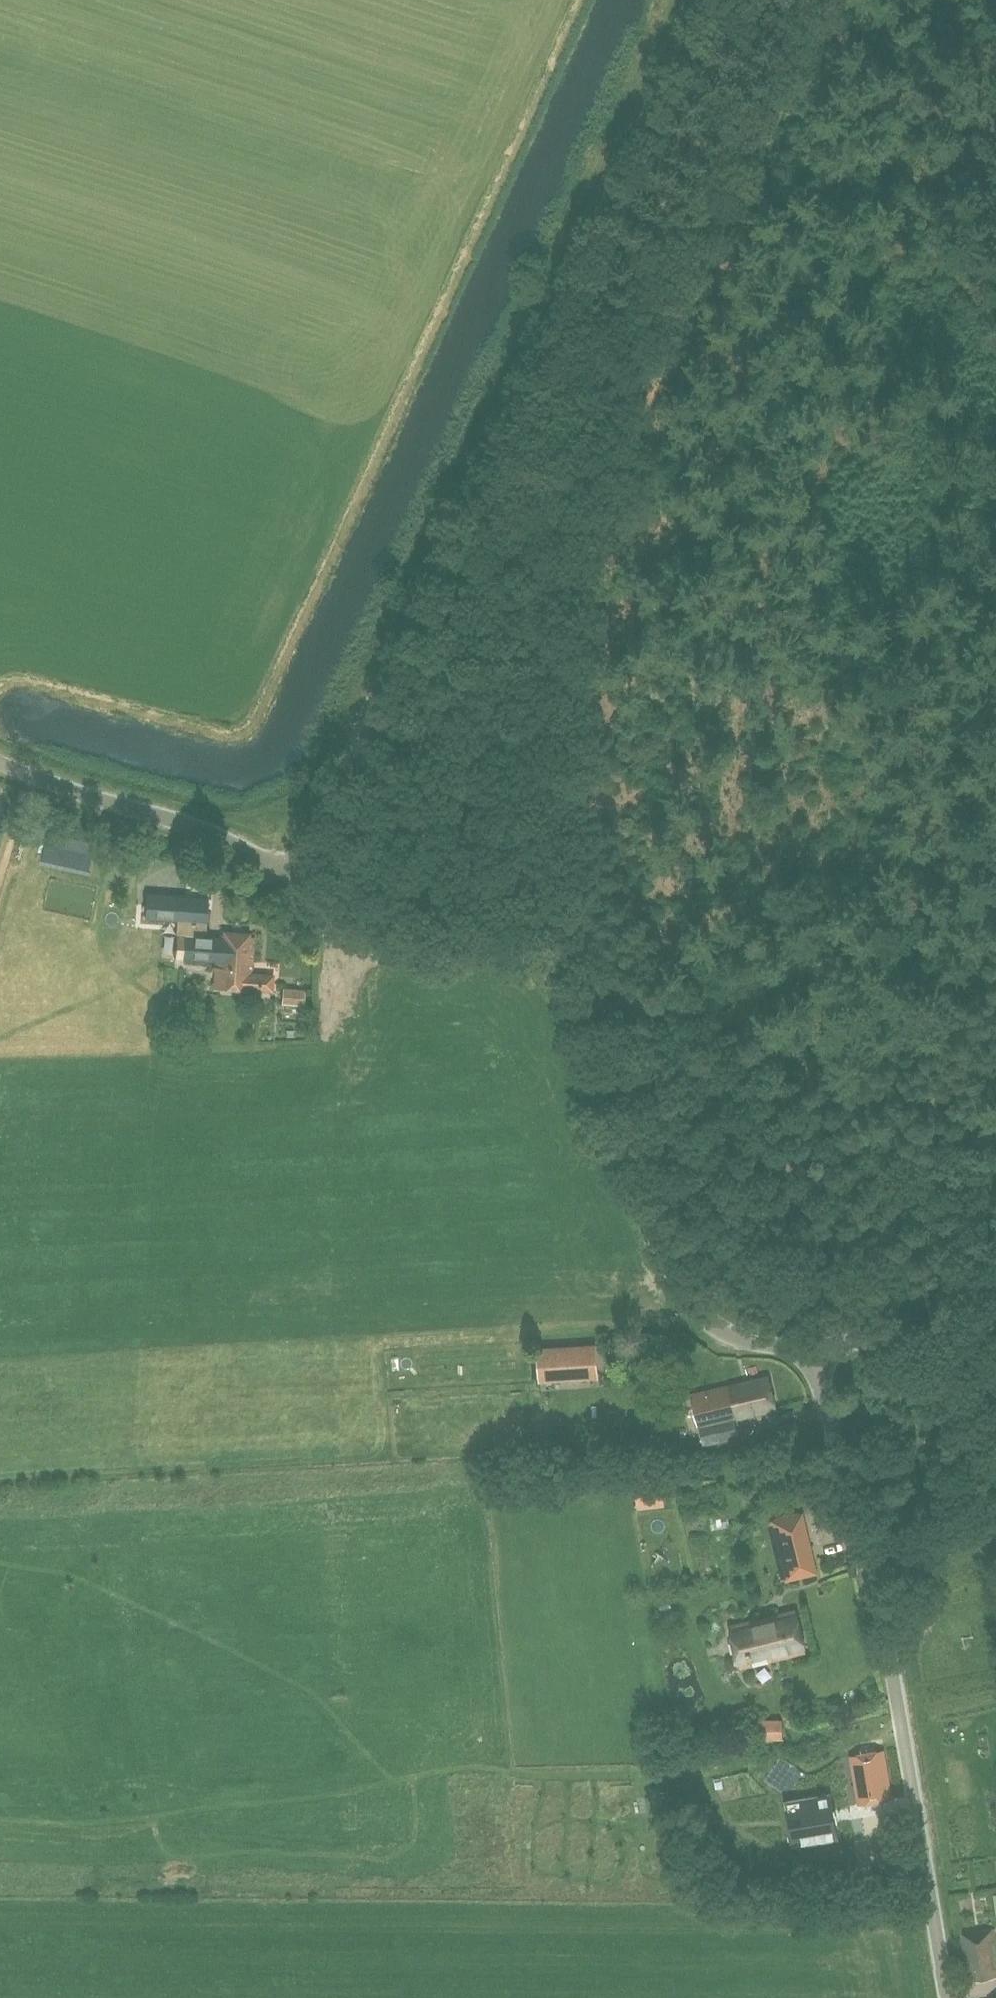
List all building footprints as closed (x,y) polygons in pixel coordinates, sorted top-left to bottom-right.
[(183,958),(217,961),(219,937),(200,935),(200,923),(206,923),(208,897),(147,892),(145,918),(177,921),(176,933),(184,934),(183,958)] [(251,974),(254,936),(219,934),(217,967),(214,967),(212,988),(250,990),(250,989),(273,991),(274,976),(251,974)] [(596,1345),(537,1348),(540,1381),(598,1377),(596,1345)] [(730,1387),(701,1393),(709,1423),(734,1417),(735,1420),(777,1409),(769,1377),(730,1387)] [(709,1423),(699,1425),(703,1445),(738,1437),(735,1420),(734,1417),(709,1423)] [(637,1509),(650,1508),(648,1489),(635,1491),(637,1509)] [(824,1540),(835,1537),(829,1511),(817,1514),(824,1540)] [(783,1580),(816,1572),(802,1515),(769,1523),(783,1580)] [(774,1660),(807,1652),(797,1609),(763,1617),(774,1660)] [(763,1617),(730,1625),(740,1668),(774,1660),(763,1617)] [(782,1739),(782,1720),(757,1719),(757,1739),(782,1739)] [(858,1804),(892,1799),(884,1751),(850,1757),(858,1804)] [(841,1794),(801,1801),(807,1838),(846,1831),(843,1815),(841,1794)] [(995,1977),(995,1950),(993,1928),(961,1933),(968,1981),(995,1977)]
